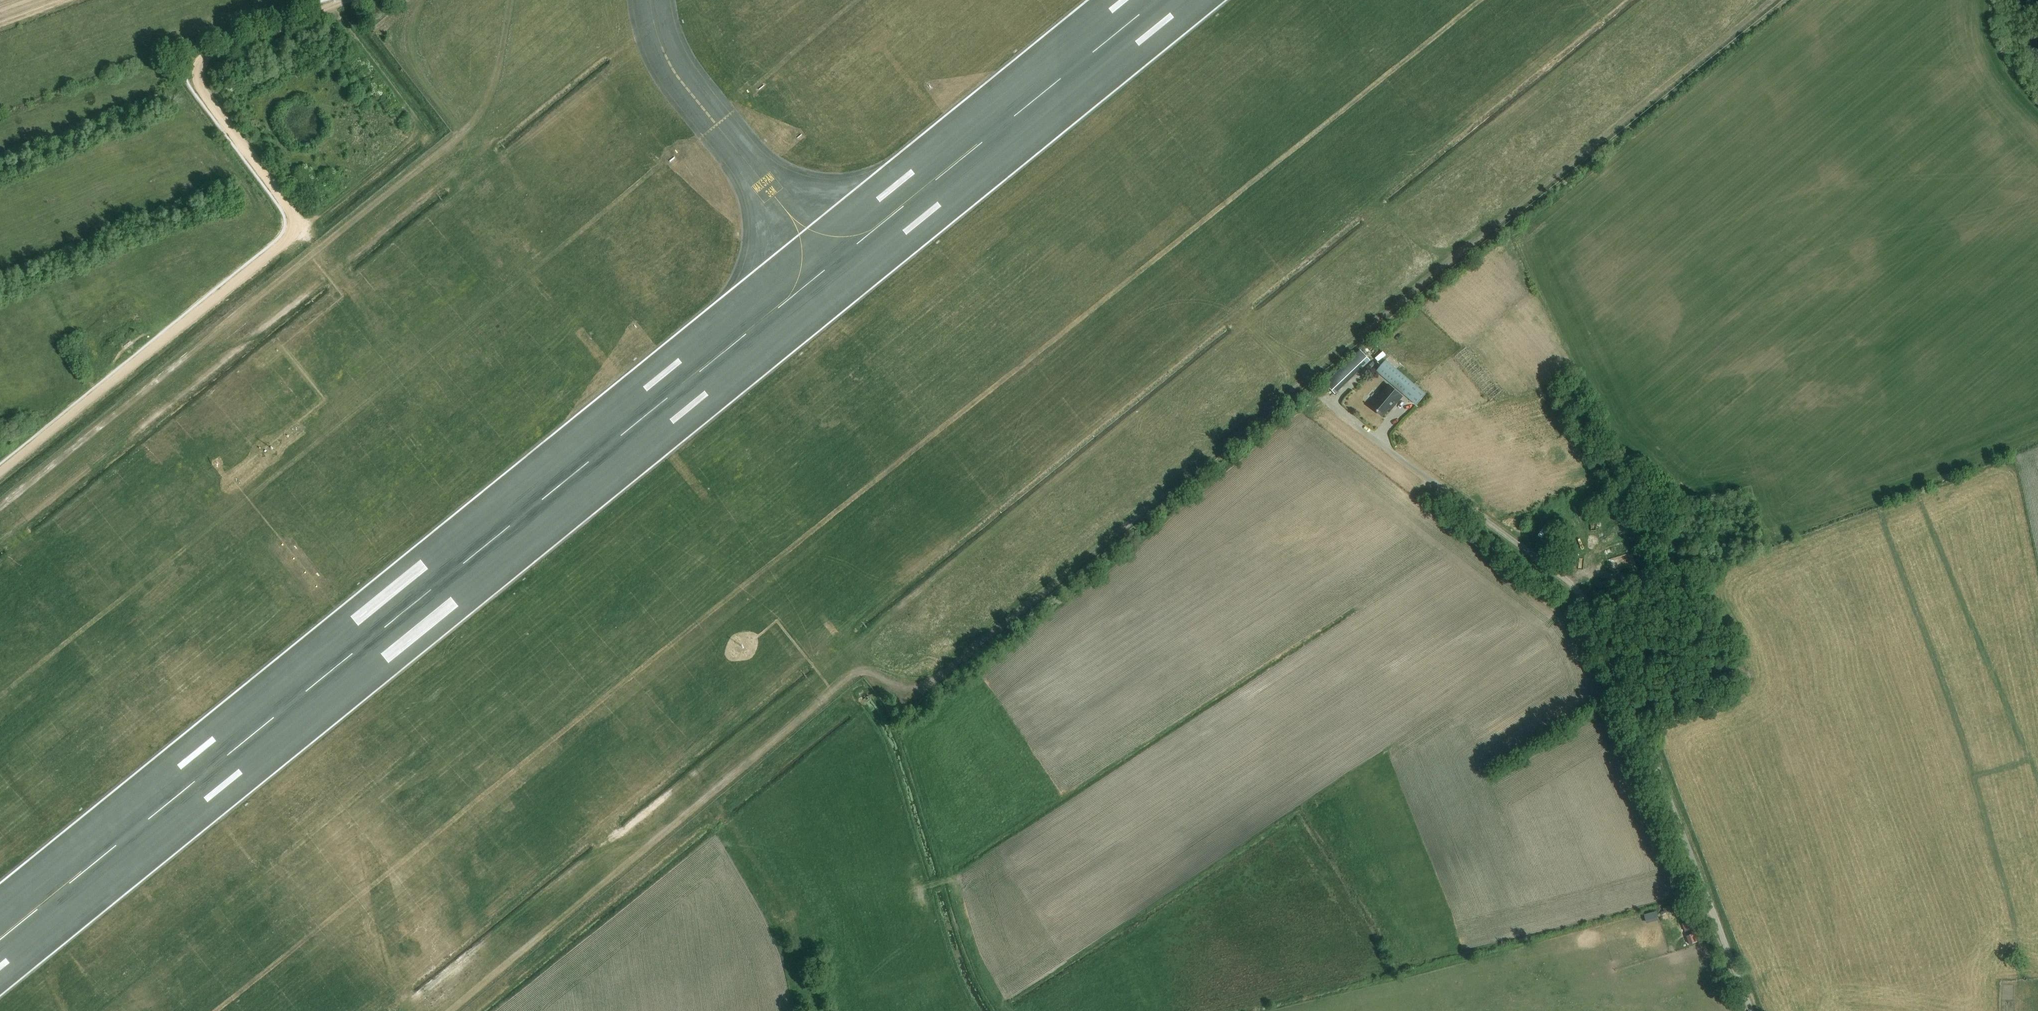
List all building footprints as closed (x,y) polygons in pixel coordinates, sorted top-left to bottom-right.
[(1426,394),(1386,360),(1376,371),(1417,405),(1426,394)] [(1394,407),(1403,396),(1391,385),(1374,406),(1383,414),(1391,404),(1394,407)] [(1600,492),(1608,516),(1615,514),(1607,490),(1600,492)] [(1685,932),(1691,930),(1698,927),(1695,919),(1687,922),(1682,924),(1685,932)] [(1699,932),(1693,934),(1687,936),(1690,945),(1696,942),(1702,940),(1699,932)]
